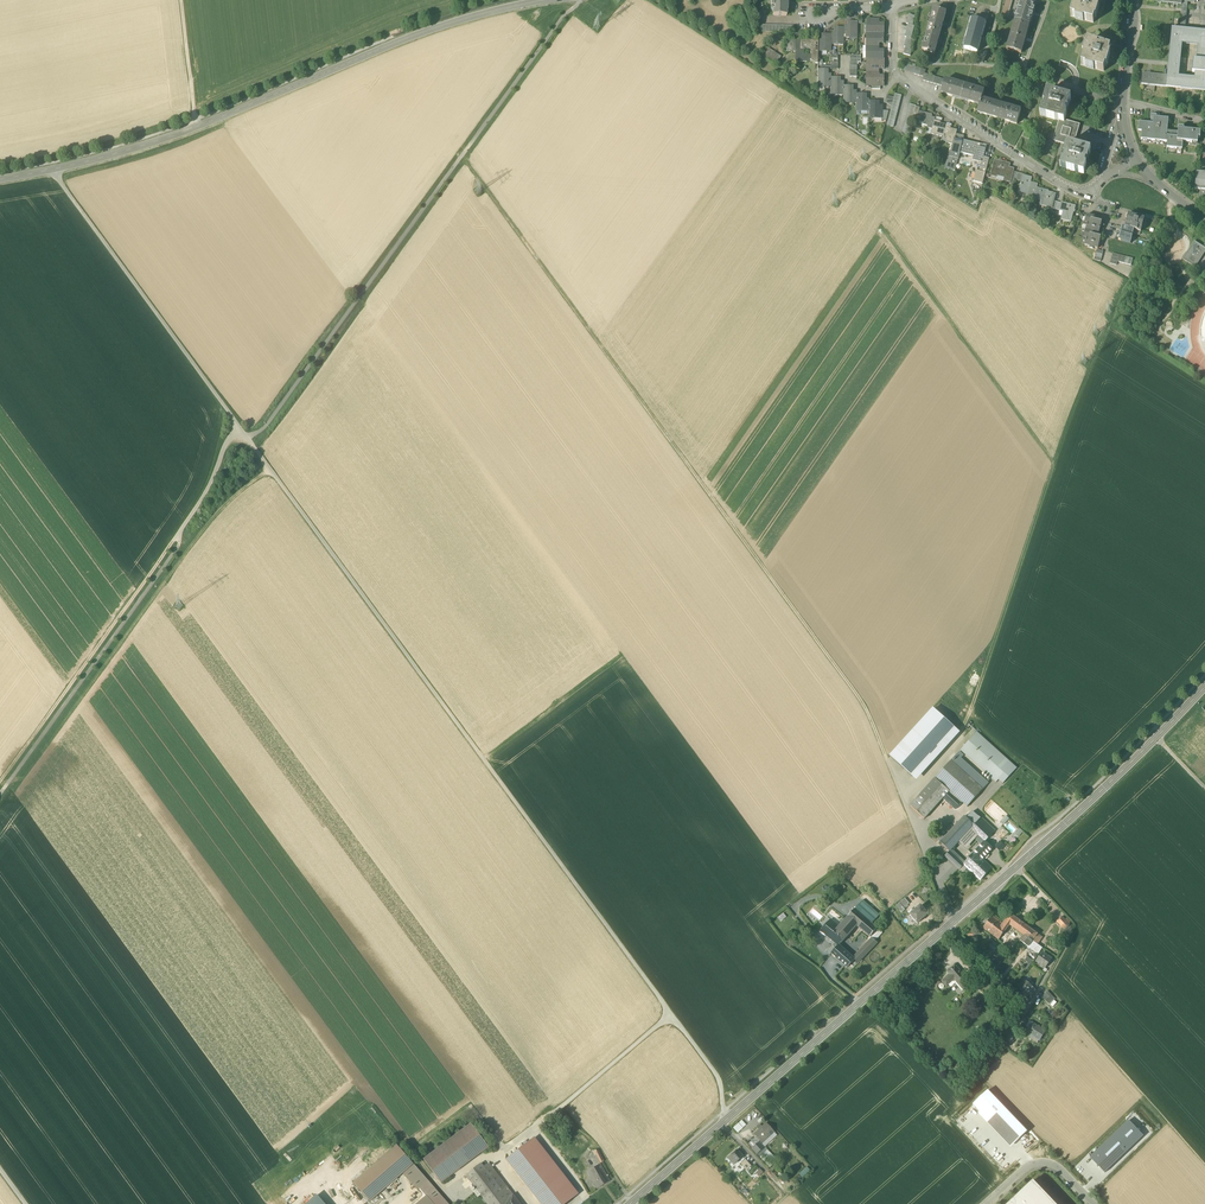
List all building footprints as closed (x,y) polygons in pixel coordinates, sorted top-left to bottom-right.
[(773,0),(775,0),(774,4),(773,4),(773,8),(774,8),(774,11),(773,11),(773,16),(779,16),(779,15),(780,15),(780,16),(787,16),(787,12),(787,7),(787,5),(788,1),(787,1),(787,0),(773,0)] [(1015,21),(1030,25),(1031,20),(1030,20),(1030,18),(1032,18),(1033,15),(1032,15),(1033,12),(1034,13),(1035,9),(1033,9),(1033,7),(1035,7),(1036,2),(1029,0),(1027,0),(1026,2),(1021,1),(1015,21)] [(1093,23),(1095,18),(1096,18),(1100,6),(1098,5),(1100,0),(1074,0),(1072,6),(1073,7),(1070,16),(1076,18),(1075,19),(1083,21),(1083,20),(1093,23)] [(922,50),(934,53),(940,35),(946,12),(934,9),(922,50)] [(906,24),(908,24),(913,26),(915,16),(909,14),(906,24)] [(964,48),(972,19),(970,18),(962,48),(964,48)] [(1199,20),(1186,18),(1185,26),(1198,27),(1199,20)] [(964,48),(977,52),(986,23),(972,19),(964,48)] [(871,29),(871,33),(884,34),(884,24),(879,24),(877,24),(877,20),(867,20),(867,25),(869,25),(869,29),(871,29)] [(1021,53),(1030,25),(1015,21),(1007,49),(1021,53)] [(848,28),(845,28),(844,38),(849,38),(849,37),(853,37),(854,35),(858,35),(858,33),(858,22),(848,22),(848,26),(848,28)] [(905,37),(907,37),(911,39),(915,26),(913,26),(908,24),(905,37)] [(835,35),(831,35),(831,45),(836,45),(836,43),(840,43),(840,42),(844,42),(844,38),(845,28),(835,28),(835,33),(835,35)] [(1185,30),(1180,30),(1180,29),(1172,28),(1167,76),(1168,76),(1169,69),(1170,58),(1173,30),(1181,30),(1183,31),(1202,33),(1202,41),(1183,39),(1180,39),(1178,59),(1177,70),(1176,77),(1179,77),(1182,44),(1198,46),(1196,60),(1204,61),(1204,32),(1185,30)] [(1173,30),(1170,58),(1178,59),(1180,39),(1181,30),(1173,30)] [(1202,33),(1183,31),(1183,39),(1202,41),(1202,33)] [(869,39),(868,46),(877,47),(877,43),(879,43),(883,43),(883,40),(884,40),(884,39),(883,39),(884,34),(871,33),(867,33),(867,39),(869,39)] [(822,41),(818,41),(818,51),(827,51),(827,48),(831,48),(831,45),(831,35),(822,35),(822,40),(822,41)] [(904,47),(905,47),(910,49),(913,39),(911,39),(907,37),(904,47)] [(786,52),(795,52),(795,48),(795,40),(786,40),(786,52)] [(799,40),(799,48),(799,51),(804,51),(804,49),(810,49),(810,55),(810,60),(815,63),(818,64),(818,51),(818,41),(818,40),(800,40),(799,40)] [(1094,68),(1104,71),(1105,66),(1107,67),(1110,54),(1109,54),(1110,48),(1100,46),(1100,48),(1097,47),(1098,45),(1088,42),(1086,47),(1085,47),(1083,54),(1084,55),(1081,65),(1086,66),(1086,67),(1094,70),(1094,68)] [(870,59),(871,59),(883,60),(883,50),(879,50),(878,50),(878,47),(877,47),(868,46),(867,46),(867,52),(869,55),(870,55),(870,59)] [(912,49),(910,49),(905,47),(903,54),(910,56),(912,49)] [(760,55),(776,66),(779,62),(777,60),(779,57),(764,48),(760,55)] [(810,60),(810,55),(804,55),(804,51),(799,51),(799,48),(795,48),(795,52),(795,62),(807,62),(810,60)] [(1177,70),(1178,59),(1170,58),(1169,69),(1177,70)] [(867,67),(867,72),(877,73),(877,69),(879,69),(884,69),(884,60),(883,60),(871,59),(871,63),(869,65),(869,67),(867,67)] [(1196,60),(1194,60),(1192,72),(1195,73),(1204,74),(1204,61),(1196,60)] [(904,70),(914,73),(916,67),(906,64),(904,70)] [(914,73),(924,76),(925,73),(926,70),(916,67),(914,73)] [(829,86),(831,86),(831,78),(831,76),(827,76),(827,74),(827,70),(822,70),(818,69),(818,72),(818,79),(818,81),(817,83),(822,83),(825,86),(826,86),(826,88),(828,88),(829,86)] [(1168,76),(1167,87),(1204,90),(1204,79),(1204,74),(1195,73),(1195,78),(1179,77),(1176,77),(1177,70),(1169,69),(1168,76)] [(877,76),(877,73),(867,72),(867,76),(869,77),(867,79),(870,82),(870,86),(872,86),(880,86),(884,86),(884,83),(884,82),(884,76),(880,76),(877,76)] [(923,80),(933,83),(935,76),(925,73),(924,76),(923,80)] [(1155,85),(1156,75),(1143,73),(1142,84),(1148,85),(1148,83),(1155,84),(1155,85)] [(1167,76),(1156,75),(1155,85),(1166,87),(1167,87),(1168,76),(1167,76)] [(945,79),(935,76),(933,83),(943,86),(945,80),(945,79)] [(840,78),(831,78),(831,86),(831,89),(831,91),(835,91),(835,92),(837,95),(844,95),(844,86),(844,84),(840,84),(840,81),(840,78)] [(1204,90),(1167,87),(1166,87),(1166,88),(1204,91),(1204,79),(1204,90)] [(941,94),(961,99),(965,86),(945,80),(943,86),(941,94)] [(850,86),(844,86),(844,95),(843,98),(843,99),(848,99),(848,100),(850,103),(851,101),(853,103),(856,103),(857,95),(857,93),(853,93),(853,91),(853,87),(850,87),(850,86)] [(984,91),(965,86),(961,99),(980,105),(982,99),(984,91)] [(1040,115),(1059,121),(1064,122),(1064,121),(1067,114),(1065,113),(1068,103),(1069,104),(1071,99),(1047,92),(1046,97),(1047,97),(1044,109),(1042,108),(1040,115)] [(866,95),(857,95),(856,103),(856,106),(856,107),(861,107),(860,111),(869,111),(870,102),(870,101),(869,101),(866,101),(866,99),(866,95)] [(978,113),(997,119),(1001,105),(982,99),(980,105),(978,113)] [(879,102),(870,102),(869,111),(869,118),(882,118),(882,111),(882,108),(879,108),(879,106),(879,102)] [(1021,111),(1001,105),(997,119),(1017,124),(1021,111)] [(915,110),(914,113),(914,116),(913,118),(920,120),(922,112),(919,112),(920,110),(915,108),(915,110)] [(927,128),(932,130),(934,120),(935,118),(931,117),(932,115),(922,112),(920,120),(919,122),(923,123),(922,125),(928,126),(927,128)] [(1167,147),(1182,149),(1183,141),(1197,143),(1198,137),(1200,137),(1200,132),(1184,130),(1184,128),(1179,127),(1178,137),(1166,136),(1168,119),(1156,118),(1157,116),(1152,115),(1151,123),(1139,122),(1139,131),(1142,131),(1141,139),(1168,142),(1167,147)] [(940,122),(934,120),(932,130),(931,134),(947,138),(946,143),(953,144),(956,134),(957,131),(947,128),(947,126),(940,124),(940,122)] [(1079,125),(1064,121),(1064,122),(1059,121),(1054,141),(1067,144),(1073,145),(1079,125)] [(964,137),(956,134),(953,144),(951,152),(959,154),(959,152),(963,140),(964,137)] [(968,142),(963,140),(959,152),(974,156),(973,159),(981,161),(980,161),(982,162),(983,157),(985,149),(977,147),(977,145),(968,142)] [(1091,151),(1073,145),(1067,144),(1066,149),(1067,150),(1064,161),(1062,161),(1060,167),(1084,174),(1087,166),(1085,165),(1088,155),(1089,156),(1091,151)] [(955,171),(959,154),(951,152),(950,154),(948,154),(945,168),(955,171)] [(981,164),(987,166),(989,158),(983,157),(982,162),(981,164)] [(1010,180),(1011,180),(1013,171),(1013,170),(1008,169),(1009,165),(1000,162),(995,160),(991,175),(996,176),(997,174),(1006,177),(1005,179),(1010,180)] [(974,181),(983,183),(987,166),(981,164),(979,171),(976,171),(974,181)] [(1196,172),(1195,190),(1200,190),(1199,202),(1204,202),(1204,173),(1196,172)] [(1024,174),(1016,173),(1014,180),(1021,182),(1022,182),(1023,176),(1024,174)] [(1025,197),(1034,199),(1037,188),(1038,184),(1029,182),(1031,178),(1023,176),(1022,182),(1021,182),(1020,185),(1021,185),(1019,191),(1026,192),(1025,197)] [(1049,191),(1037,188),(1034,199),(1043,201),(1043,204),(1051,207),(1052,207),(1053,201),(1055,195),(1048,193),(1049,191)] [(1061,220),(1071,222),(1074,211),(1076,206),(1069,204),(1069,205),(1061,203),(1060,209),(1063,210),(1063,212),(1061,220)] [(1128,225),(1127,228),(1134,230),(1141,232),(1145,218),(1130,214),(1130,217),(1128,217),(1126,224),(1128,225)] [(1089,248),(1093,249),(1093,248),(1098,249),(1101,238),(1098,237),(1102,223),(1099,222),(1100,219),(1087,215),(1085,223),(1087,223),(1083,238),(1086,239),(1084,245),(1090,247),(1089,248)] [(1132,237),(1134,230),(1127,228),(1122,227),(1121,230),(1120,229),(1119,233),(1132,237)] [(1118,237),(1119,237),(1120,238),(1120,241),(1121,241),(1130,244),(1132,237),(1119,233),(1118,237)] [(1203,247),(1194,241),(1183,259),(1195,267),(1199,261),(1198,260),(1204,249),(1204,248),(1203,247)] [(1094,260),(1101,262),(1103,252),(1097,250),(1094,260)] [(890,757),(912,777),(955,729),(933,709),(890,757)] [(960,733),(955,729),(912,777),(917,781),(960,733)] [(977,732),(960,750),(996,782),(999,780),(1003,784),(1017,768),(977,732)] [(959,752),(951,761),(983,790),(988,783),(961,759),(963,756),(959,752)] [(967,807),(983,790),(951,761),(935,778),(949,791),(962,803),(967,807)] [(924,819),(943,799),(949,791),(935,778),(910,806),(924,819)] [(962,803),(949,791),(943,799),(955,810),(962,803)] [(967,818),(975,826),(979,821),(978,821),(980,819),(972,812),(967,818)] [(971,829),(975,826),(967,818),(965,816),(961,820),(971,829)] [(1000,822),(1004,825),(1009,819),(1006,816),(1000,822)] [(981,817),(980,819),(978,821),(979,821),(992,834),(995,831),(981,817)] [(968,832),(971,829),(961,820),(958,823),(968,832)] [(992,834),(979,821),(975,826),(981,832),(988,839),(992,834)] [(1009,822),(1006,826),(1012,833),(1016,830),(1009,822)] [(959,842),(968,832),(958,823),(949,833),(959,842)] [(959,842),(966,849),(975,839),(978,836),(981,832),(975,826),(971,829),(968,832),(959,842)] [(1019,837),(1023,832),(1020,829),(1015,834),(1019,837)] [(984,842),(985,842),(988,839),(981,832),(978,836),(984,842)] [(959,842),(949,833),(946,836),(956,845),(959,842)] [(946,836),(945,837),(940,843),(950,852),(950,851),(956,845),(946,836)] [(981,845),(984,842),(978,836),(975,839),(981,845)] [(981,845),(972,856),(980,863),(982,860),(983,860),(985,858),(986,859),(987,859),(986,859),(989,856),(988,854),(993,849),(985,842),(984,842),(981,845)] [(995,847),(999,851),(1004,846),(1000,842),(995,847)] [(945,856),(949,860),(954,855),(950,851),(950,852),(945,856)] [(964,865),(954,855),(949,860),(959,870),(960,870),(964,865)] [(992,869),(983,860),(982,860),(980,863),(972,856),(964,865),(967,869),(980,881),(992,869)] [(900,903),(904,908),(910,904),(905,899),(899,903),(900,903)] [(862,901),(855,909),(873,924),(880,916),(862,901)] [(896,906),(901,912),(904,908),(900,903),(896,906)] [(910,915),(917,924),(928,915),(928,914),(921,906),(910,915)] [(858,926),(871,937),(878,929),(873,924),(855,909),(848,917),(858,926)] [(783,913),(777,917),(780,921),(786,917),(783,913)] [(1008,928),(1010,925),(1015,918),(1010,914),(1003,924),(1008,928)] [(998,940),(1008,928),(1003,924),(992,916),(983,928),(998,940)] [(1057,922),(1065,930),(1070,924),(1063,916),(1057,922)] [(846,939),(858,926),(848,917),(841,926),(844,928),(839,934),(846,939)] [(1010,925),(1024,935),(1030,928),(1015,918),(1010,925)] [(820,932),(838,947),(839,946),(846,939),(839,934),(844,928),(841,926),(840,927),(831,920),(820,932)] [(1024,935),(1032,941),(1038,934),(1030,928),(1024,935)] [(872,939),(854,958),(855,960),(858,963),(877,943),(875,941),(882,933),(878,929),(871,937),(872,939)] [(1042,938),(1038,934),(1032,941),(1037,945),(1042,938)] [(1042,948),(1037,945),(1032,941),(1024,935),(1020,941),(1038,954),(1039,954),(1042,949),(1042,948)] [(831,954),(837,959),(844,951),(839,946),(838,947),(831,954)] [(986,954),(998,963),(1002,957),(990,949),(986,954)] [(854,958),(844,951),(837,959),(847,968),(855,960),(854,958)] [(1037,962),(1045,968),(1051,959),(1043,953),(1037,962)] [(955,980),(965,992),(973,986),(969,982),(972,979),(967,973),(964,975),(955,965),(947,972),(951,975),(946,979),(950,984),(955,980)] [(1025,994),(1027,995),(1030,992),(1031,992),(1034,988),(1026,981),(1019,989),(1025,994)] [(1027,995),(1031,999),(1036,990),(1034,988),(1031,992),(1030,992),(1027,995)] [(1047,991),(1042,997),(1050,1005),(1055,999),(1047,991)] [(1026,1032),(1040,1041),(1046,1032),(1031,1022),(1028,1028),(1026,1032)] [(1011,1031),(1005,1040),(1010,1043),(1014,1037),(1016,1034),(1011,1031)] [(1040,1041),(1026,1032),(1024,1035),(1038,1044),(1040,1041)] [(1020,1040),(1014,1037),(1010,1043),(1010,1044),(1011,1045),(1015,1048),(1016,1047),(1020,1040)] [(1021,1039),(1020,1040),(1016,1047),(1020,1049),(1025,1041),(1021,1039)] [(1017,1049),(1015,1048),(1011,1045),(1008,1049),(1015,1053),(1017,1049)] [(975,1103),(1014,1144),(1027,1132),(988,1091),(975,1103)] [(978,1114),(1011,1148),(1014,1144),(975,1103),(973,1105),(980,1112),(978,1114)] [(742,1120),(734,1128),(739,1132),(747,1124),(742,1120)] [(1129,1121),(1090,1158),(1105,1173),(1143,1136),(1129,1121)] [(423,1160),(441,1183),(488,1148),(471,1124),(423,1160)] [(760,1141),(762,1144),(774,1132),(766,1124),(754,1135),(756,1137),(760,1141)] [(759,1142),(760,1141),(756,1137),(748,1145),(752,1149),(755,1146),(759,1142)] [(534,1138),(529,1141),(573,1197),(578,1194),(534,1138)] [(541,1203),(565,1203),(573,1197),(529,1141),(506,1160),(541,1203)] [(755,1146),(760,1151),(764,1148),(759,1142),(755,1146)] [(353,1183),(370,1202),(403,1173),(413,1164),(396,1145),(362,1175),(353,1183)] [(597,1151),(597,1150),(594,1151),(600,1164),(604,1162),(599,1152),(598,1151),(597,1151)] [(776,1159),(767,1150),(761,1156),(770,1165),(776,1159)] [(727,1159),(734,1166),(743,1157),(737,1151),(727,1159)] [(741,1164),(747,1171),(751,1167),(745,1160),(741,1164)] [(428,1181),(413,1164),(403,1173),(417,1190),(419,1188),(428,1181)] [(487,1203),(501,1203),(505,1200),(499,1193),(507,1187),(490,1164),(484,1168),(481,1164),(465,1175),(487,1203)] [(589,1177),(597,1189),(610,1181),(600,1164),(587,1172),(590,1176),(589,1177)] [(349,1177),(353,1183),(362,1175),(358,1169),(349,1177)] [(428,1181),(419,1188),(426,1196),(416,1203),(448,1203),(428,1181)] [(1033,1181),(1008,1203),(1055,1203),(1033,1181)] [(325,1195),(330,1190),(325,1184),(320,1189),(325,1195)] [(507,1187),(499,1193),(505,1200),(501,1203),(520,1203),(507,1187)]
